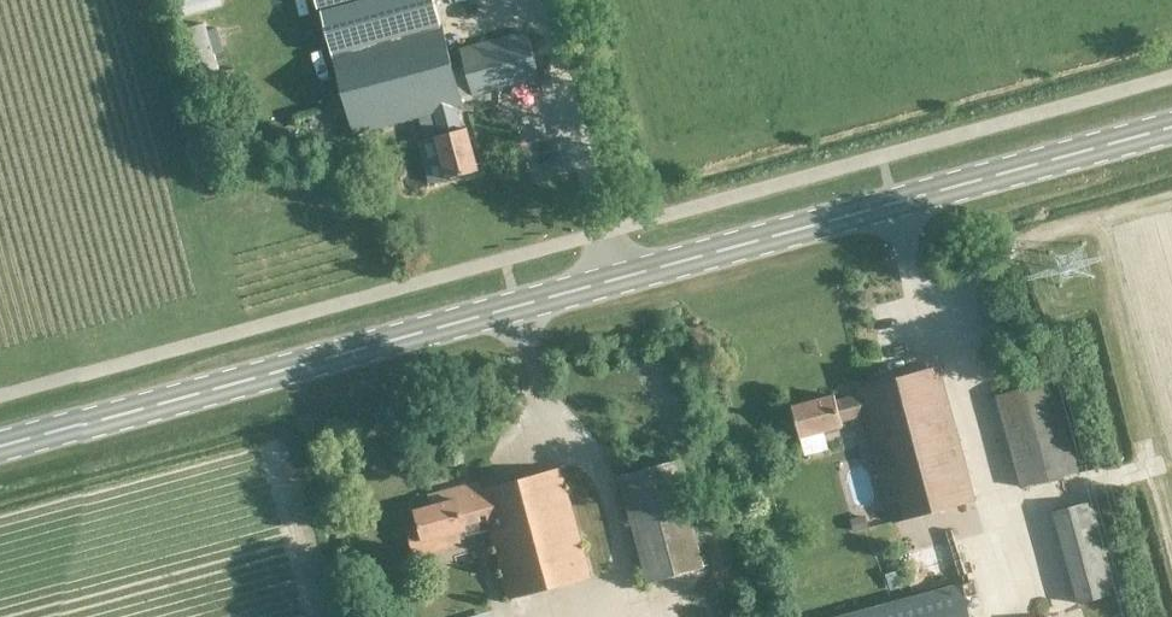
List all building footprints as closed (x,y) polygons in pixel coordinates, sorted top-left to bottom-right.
[(440,22),(434,0),(318,0),(331,51),(332,51),(353,131),(433,110),(439,133),(434,135),(446,177),(476,169),(465,127),(459,128),(453,105),(461,103),(459,96),(455,80),(440,22)] [(467,77),(455,80),(459,96),(471,93),(472,96),(539,78),(529,42),(462,59),(467,77)] [(583,51),(576,53),(579,65),(586,63),(583,51)] [(318,60),(328,91),(338,88),(328,57),(318,60)] [(544,179),(563,176),(551,111),(531,115),(544,179)] [(980,383),(998,378),(991,351),(973,356),(980,383)] [(1017,487),(1077,471),(1049,364),(1014,373),(1018,389),(994,395),(1017,487)] [(892,519),(973,497),(937,366),(857,388),(858,393),(835,399),(833,394),(791,406),(799,436),(842,425),(840,420),(864,414),(892,519)] [(645,579),(702,564),(673,459),(617,474),(645,579)] [(420,527),(408,530),(415,556),(460,544),(457,531),(465,528),(464,524),(487,518),(508,596),(589,575),(559,468),(479,489),(477,481),(428,494),(431,505),(415,509),(420,527)] [(1076,602),(1125,589),(1101,497),(1051,511),(1076,602)] [(891,565),(881,567),(883,578),(935,570),(932,548),(890,555),(891,565)] [(961,581),(830,616),(971,616),(961,581)]
